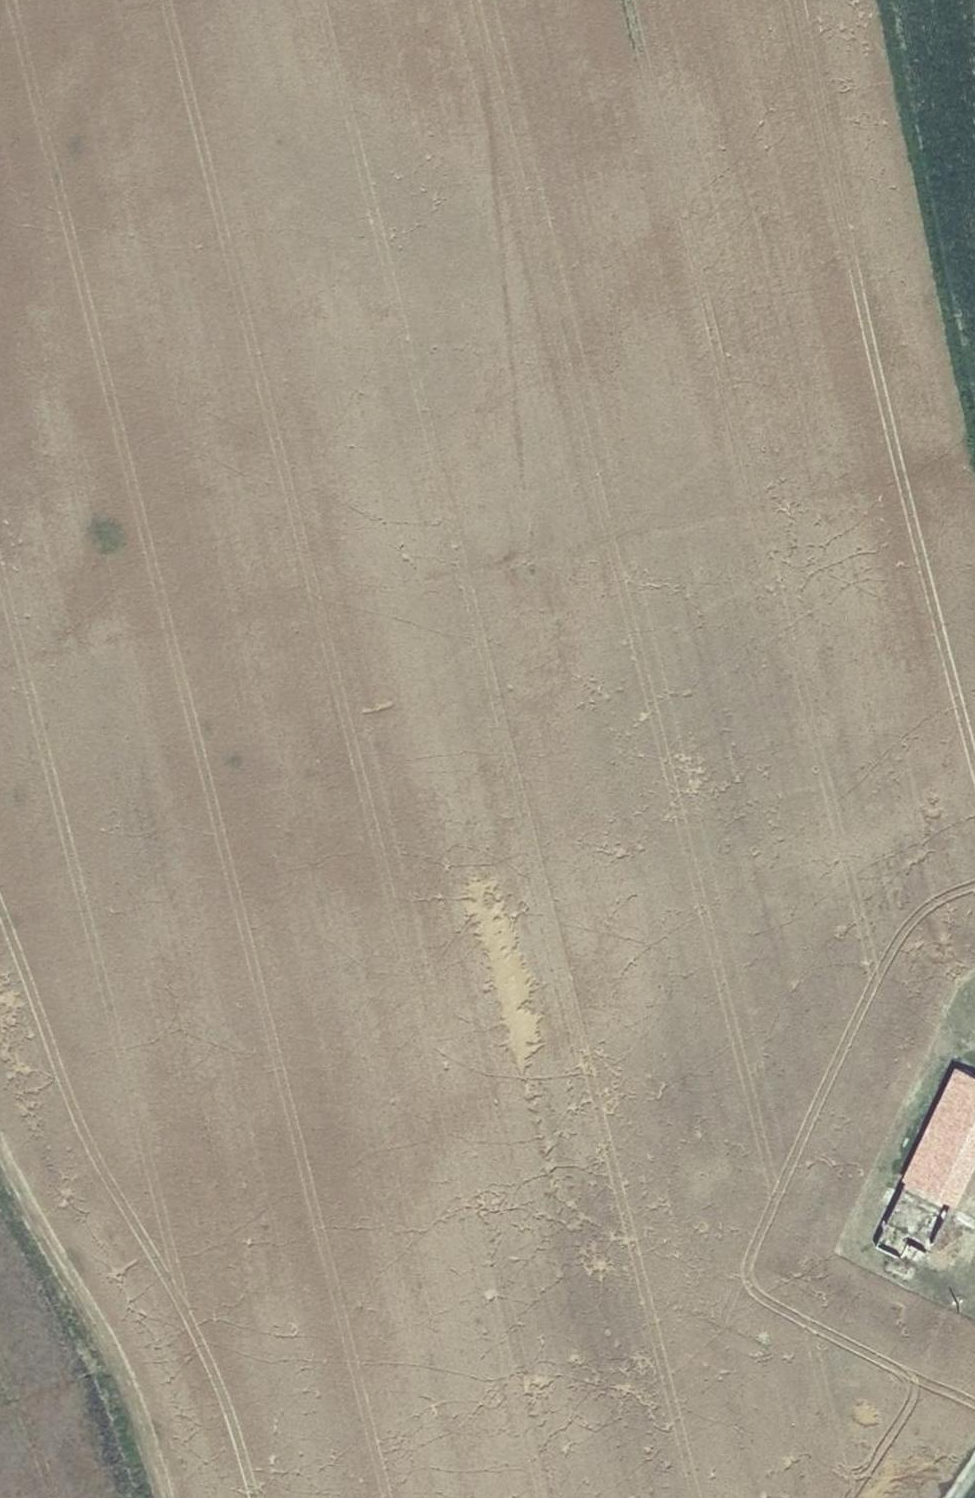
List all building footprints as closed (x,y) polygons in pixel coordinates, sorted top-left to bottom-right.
[(967,1053),(954,1081),(974,1091),(974,1057),(967,1053)] [(921,1281),(974,1157),(974,1091),(954,1081),(872,1259),(921,1281)]
